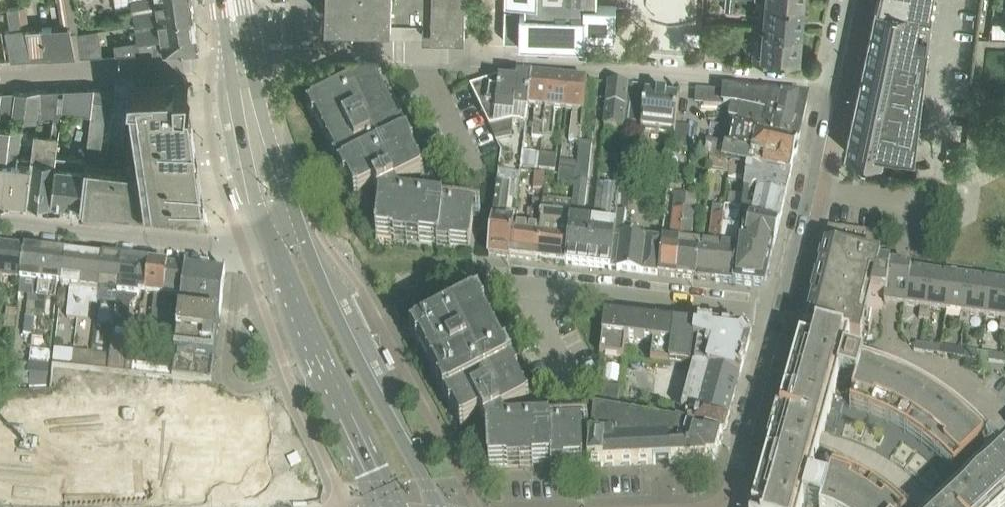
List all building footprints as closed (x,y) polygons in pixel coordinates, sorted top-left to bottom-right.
[(66,2),(68,12),(77,11),(75,0),(66,0),(66,2)] [(134,21),(194,12),(192,0),(163,0),(156,1),(157,8),(132,11),(134,21)] [(326,17),(423,20),(423,34),(465,36),(466,0),(327,0),(326,17)] [(504,40),(520,40),(520,41),(585,43),(585,33),(616,34),(616,33),(617,2),(632,3),(632,0),(511,0),(511,8),(505,7),(504,34),(504,39),(504,40)] [(734,0),(725,0),(724,9),(733,9),(734,0)] [(804,1),(791,0),(767,0),(766,14),(760,13),(759,24),(802,28),(804,1)] [(927,37),(927,39),(915,36),(921,7),(930,9),(930,10),(931,10),(933,0),(915,0),(914,4),(887,0),(877,0),(846,150),(882,158),(884,147),(915,151),(919,114),(921,100),(928,37),(927,37)] [(26,4),(18,5),(21,27),(26,26),(29,25),(26,4)] [(18,5),(6,6),(9,28),(21,27),(18,5)] [(77,11),(68,12),(70,21),(70,26),(71,28),(79,27),(77,11)] [(137,39),(197,31),(194,12),(134,21),(134,23),(158,20),(159,25),(135,29),(137,39)] [(799,56),(802,28),(759,24),(758,33),(765,34),(763,50),(753,49),(752,60),(774,62),(775,54),(799,56)] [(9,28),(6,29),(11,58),(31,57),(26,28),(26,26),(21,27),(9,28)] [(70,26),(44,27),(46,57),(76,55),(71,32),(71,28),(70,26)] [(80,31),(71,32),(76,55),(102,53),(98,28),(80,31)] [(685,30),(684,43),(700,44),(701,31),(685,30)] [(137,39),(115,42),(116,53),(181,49),(199,48),(197,31),(137,39)] [(722,43),(721,58),(731,59),(732,44),(722,43)] [(528,104),(529,104),(533,76),(512,74),(511,80),(501,79),(502,77),(470,87),(471,88),(496,139),(515,135),(513,124),(526,126),(528,104)] [(550,78),(533,76),(529,104),(530,104),(530,108),(535,109),(532,139),(543,140),(543,139),(550,78)] [(371,77),(362,81),(332,96),(313,106),(313,107),(339,160),(398,131),(371,77)] [(568,80),(550,78),(543,139),(543,140),(554,141),(557,111),(564,112),(568,80)] [(568,80),(564,112),(573,113),(570,143),(580,144),(584,114),(587,81),(568,80)] [(92,111),(86,158),(80,206),(122,211),(150,215),(150,212),(153,213),(157,213),(156,216),(209,222),(191,100),(183,99),(181,99),(180,92),(188,93),(188,91),(189,82),(183,82),(168,83),(135,84),(130,84),(129,94),(132,95),(134,110),(142,166),(127,164),(100,161),(107,100),(93,99),(92,111)] [(632,86),(628,85),(609,84),(604,127),(626,129),(629,105),(630,105),(632,86)] [(646,94),(647,87),(632,86),(630,105),(631,105),(629,124),(642,126),(641,131),(674,135),(675,126),(679,97),(678,97),(678,98),(667,97),(667,96),(657,94),(657,96),(646,94)] [(95,87),(66,88),(63,108),(92,111),(93,99),(95,87)] [(116,89),(95,87),(93,99),(107,100),(114,101),(116,89)] [(33,152),(27,200),(52,203),(58,155),(63,108),(58,107),(61,88),(41,89),(37,118),(56,120),(54,134),(36,132),(33,152)] [(16,90),(13,117),(37,120),(37,118),(41,89),(16,90)] [(13,117),(16,90),(0,91),(0,116),(13,117)] [(807,99),(702,91),(703,105),(724,107),(738,109),(803,124),(808,101),(807,99)] [(735,128),(798,143),(803,124),(738,109),(724,107),(703,105),(704,108),(719,109),(719,110),(729,111),(726,126),(735,128)] [(3,197),(12,126),(1,125),(0,133),(0,197),(3,197)] [(27,200),(33,152),(19,150),(22,127),(12,126),(3,197),(27,200)] [(675,126),(674,135),(672,152),(687,154),(691,128),(675,126)] [(707,141),(704,155),(710,157),(730,161),(747,165),(791,175),(791,174),(794,161),(797,159),(799,152),(796,150),(798,143),(735,128),(731,147),(707,141)] [(374,191),(380,202),(396,191),(422,179),(398,131),(339,160),(358,199),(374,191)] [(573,206),(566,264),(587,267),(592,225),(594,212),(586,211),(589,184),(587,184),(592,145),(581,144),(580,144),(578,158),(578,163),(576,174),(575,187),(573,206)] [(80,206),(86,158),(58,155),(52,203),(80,206)] [(541,155),(539,171),(556,173),(558,157),(541,155)] [(728,174),(730,161),(710,157),(708,172),(728,174)] [(561,161),(560,172),(576,174),(578,163),(561,161)] [(728,174),(727,182),(745,184),(746,178),(747,165),(730,161),(728,174)] [(747,165),(746,178),(788,187),(791,175),(747,165)] [(575,187),(576,174),(560,172),(558,185),(575,187)] [(535,173),(533,192),(545,193),(548,175),(535,173)] [(619,187),(617,202),(627,203),(630,177),(621,176),(619,187)] [(745,184),(744,190),(785,199),(785,198),(786,198),(788,187),(746,178),(745,184)] [(513,185),(497,183),(488,255),(510,258),(515,216),(509,215),(513,185)] [(592,225),(587,267),(610,269),(616,213),(617,202),(619,187),(597,185),(594,212),(592,225)] [(742,209),(738,243),(754,245),(774,249),(785,199),(744,190),(743,197),(742,209)] [(396,191),(380,202),(376,236),(411,240),(470,247),(474,213),(412,206),(409,201),(400,200),(396,191)] [(674,194),(673,205),(684,206),(686,195),(674,194)] [(686,195),(684,206),(696,208),(697,196),(686,195)] [(514,226),(510,258),(536,261),(544,203),(532,201),(529,227),(514,226)] [(544,203),(536,261),(566,264),(573,206),(544,203)] [(696,280),(715,282),(724,207),(713,206),(708,244),(700,243),(696,280)] [(715,282),(732,284),(738,243),(742,209),(724,207),(715,282)] [(661,239),(657,275),(675,277),(684,212),(672,211),(669,240),(661,239)] [(684,212),(675,277),(696,280),(700,243),(692,242),(695,213),(684,212)] [(610,269),(657,275),(661,239),(623,234),(626,214),(616,213),(610,269)] [(872,253),(875,235),(828,228),(825,246),(872,253)] [(765,285),(774,249),(754,245),(738,243),(732,284),(762,288),(763,287),(764,287),(765,286),(765,285)] [(20,281),(25,248),(6,246),(2,278),(20,281)] [(931,272),(902,268),(880,265),(881,261),(869,257),(870,253),(872,254),(872,253),(825,246),(804,329),(806,329),(850,340),(861,343),(865,324),(859,322),(870,278),(875,279),(871,295),(885,297),(884,303),(898,306),(921,308),(919,319),(924,320),(931,272)] [(43,250),(25,248),(20,281),(18,297),(28,298),(24,334),(33,335),(36,313),(43,250)] [(62,285),(66,253),(43,250),(36,313),(45,314),(46,299),(56,300),(58,285),(62,285)] [(67,318),(77,319),(84,255),(66,253),(62,285),(62,287),(71,288),(67,318)] [(98,303),(102,257),(84,255),(77,319),(88,321),(88,319),(96,320),(98,303)] [(98,303),(116,305),(122,259),(102,257),(98,303)] [(116,305),(113,332),(128,334),(131,307),(138,301),(139,293),(142,293),(145,262),(143,262),(122,259),(116,305)] [(145,262),(142,293),(145,293),(155,294),(151,330),(160,331),(161,322),(168,265),(149,263),(145,262)] [(168,265),(161,322),(170,323),(174,297),(182,298),(172,379),(212,384),(226,272),(225,271),(223,271),(211,270),(211,269),(209,269),(209,270),(205,269),(203,269),(203,268),(200,268),(200,269),(189,267),(186,266),(186,267),(168,265)] [(946,311),(951,275),(931,272),(924,320),(929,320),(931,309),(946,311)] [(971,278),(951,275),(946,311),(959,313),(958,324),(964,325),(971,278)] [(985,317),(990,281),(971,278),(964,325),(968,325),(970,315),(985,317)] [(990,281),(985,317),(999,319),(998,330),(1004,331),(1004,321),(1004,283),(990,281)] [(474,304),(431,326),(416,334),(442,385),(500,355),(498,349),(500,348),(500,347),(497,348),(474,304)] [(600,356),(624,359),(626,341),(626,340),(628,320),(607,317),(605,316),(600,356)] [(628,320),(626,340),(653,343),(651,362),(670,365),(675,325),(671,324),(671,325),(628,320)] [(675,325),(670,365),(680,366),(691,367),(693,347),(694,347),(696,328),(685,327),(675,325)] [(696,328),(694,347),(696,347),(698,348),(695,367),(695,368),(708,371),(740,379),(740,376),(750,341),(751,341),(750,340),(752,338),(748,332),(746,334),(745,333),(696,328)] [(977,448),(984,442),(984,441),(987,438),(988,439),(989,438),(987,436),(979,428),(969,419),(961,412),(952,405),(950,404),(941,397),(932,391),(930,390),(921,385),(911,379),(908,378),(899,374),(888,370),(876,365),(863,361),(846,357),(846,356),(845,356),(842,355),(844,347),(848,348),(850,340),(806,329),(802,343),(800,343),(780,415),(754,506),(853,506),(858,487),(852,484),(854,478),(859,480),(860,479),(853,476),(843,472),(833,469),(828,487),(811,482),(837,387),(833,386),(835,379),(838,380),(838,379),(857,384),(850,407),(857,409),(869,413),(874,415),(888,421),(894,424),(895,423),(891,420),(893,415),(910,424),(906,431),(910,433),(922,442),(924,443),(938,454),(944,459),(945,458),(941,455),(945,450),(959,463),(953,468),(954,470),(977,448)] [(915,343),(914,351),(927,353),(928,345),(915,343)] [(927,353),(940,354),(941,347),(928,345),(927,353)] [(53,361),(72,363),(73,349),(55,347),(53,361)] [(952,348),(951,356),(964,358),(965,350),(952,348)] [(92,351),(73,349),(72,363),(90,365),(92,354),(92,351)] [(964,358),(976,359),(978,352),(965,350),(964,358)] [(110,356),(92,354),(90,365),(108,368),(110,356)] [(989,354),(988,361),(1000,363),(1002,355),(989,354)] [(480,418),(487,431),(502,418),(527,405),(500,355),(442,385),(464,426),(464,427),(480,418)] [(728,423),(740,379),(708,371),(695,368),(695,367),(693,367),(682,409),(728,423)] [(29,375),(27,386),(43,388),(44,377),(29,375)] [(22,382),(12,380),(11,388),(21,389),(22,382)] [(618,404),(620,388),(597,385),(597,386),(595,398),(595,402),(618,404)] [(247,398),(164,411),(171,459),(178,505),(191,505),(262,503),(258,472),(269,470),(269,423),(251,426),(247,398)] [(694,431),(721,438),(723,439),(728,423),(682,409),(682,411),(671,408),(669,420),(676,422),(678,422),(678,424),(695,428),(694,431)] [(593,427),(588,467),(654,464),(668,464),(676,422),(669,420),(668,423),(595,410),(594,415),(593,427)] [(513,425),(513,426),(507,426),(502,418),(487,431),(489,465),(583,461),(582,427),(588,427),(588,422),(513,425)] [(678,422),(676,422),(668,464),(707,462),(707,460),(716,460),(721,438),(694,431),(695,428),(678,424),(678,422)] [(989,462),(941,506),(1004,506),(1004,447),(1002,450),(1003,450),(992,460),(991,460),(989,462)] [(8,505),(8,499),(99,504),(178,505),(171,459),(167,459),(0,450),(0,505),(8,505)] [(900,506),(892,499),(886,495),(885,496),(889,499),(885,504),(870,494),(874,487),(872,486),(868,493),(858,487),(853,506),(900,506)]
